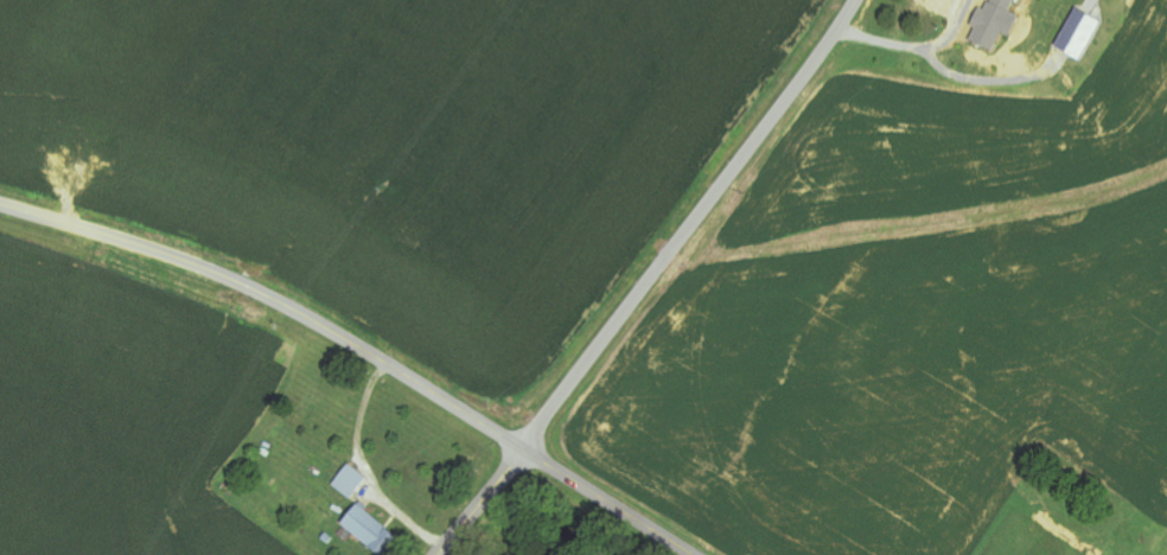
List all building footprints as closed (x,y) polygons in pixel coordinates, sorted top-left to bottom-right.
[(990,12),(983,9),(970,41),(996,51),(1003,33),(1012,37),(1021,16),(1013,13),(1018,0),(994,0),(990,12)] [(1059,48),(1085,60),(1103,20),(1077,8),(1059,48)] [(369,479),(352,466),(335,487),(353,500),(369,479)] [(383,554),(385,554),(399,535),(358,506),(343,527),(383,554)]
